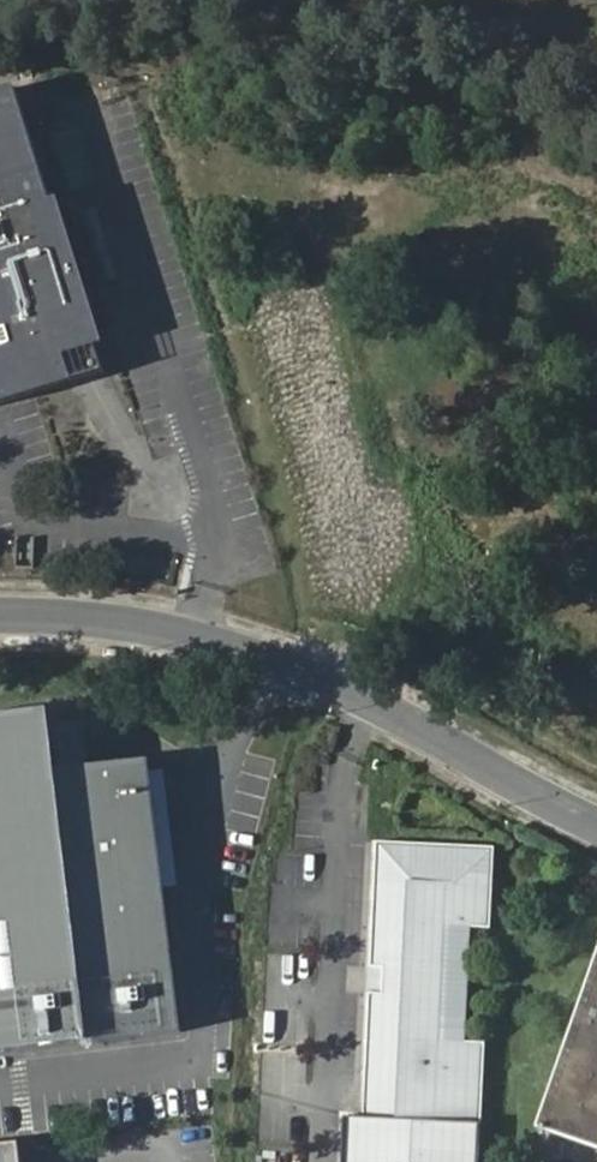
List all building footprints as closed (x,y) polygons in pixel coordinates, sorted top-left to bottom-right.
[(15,87),(0,92),(0,404),(74,380),(67,357),(106,343),(60,198),(51,200),(15,87)] [(0,719),(0,1055),(181,1034),(148,762),(89,769),(56,773),(50,723),(49,713),(0,719)] [(82,719),(50,723),(56,773),(89,769),(82,719)] [(494,867),(379,861),(373,986),(387,987),(385,1014),(371,1014),(365,1138),(346,1137),(345,1161),(479,1161),(484,1062),(446,1060),(452,945),(490,947),(494,867)] [(560,1093),(564,1101),(552,1136),(596,1147),(596,980),(560,1093)] [(0,1141),(0,1161),(22,1161),(19,1139),(0,1141)]
